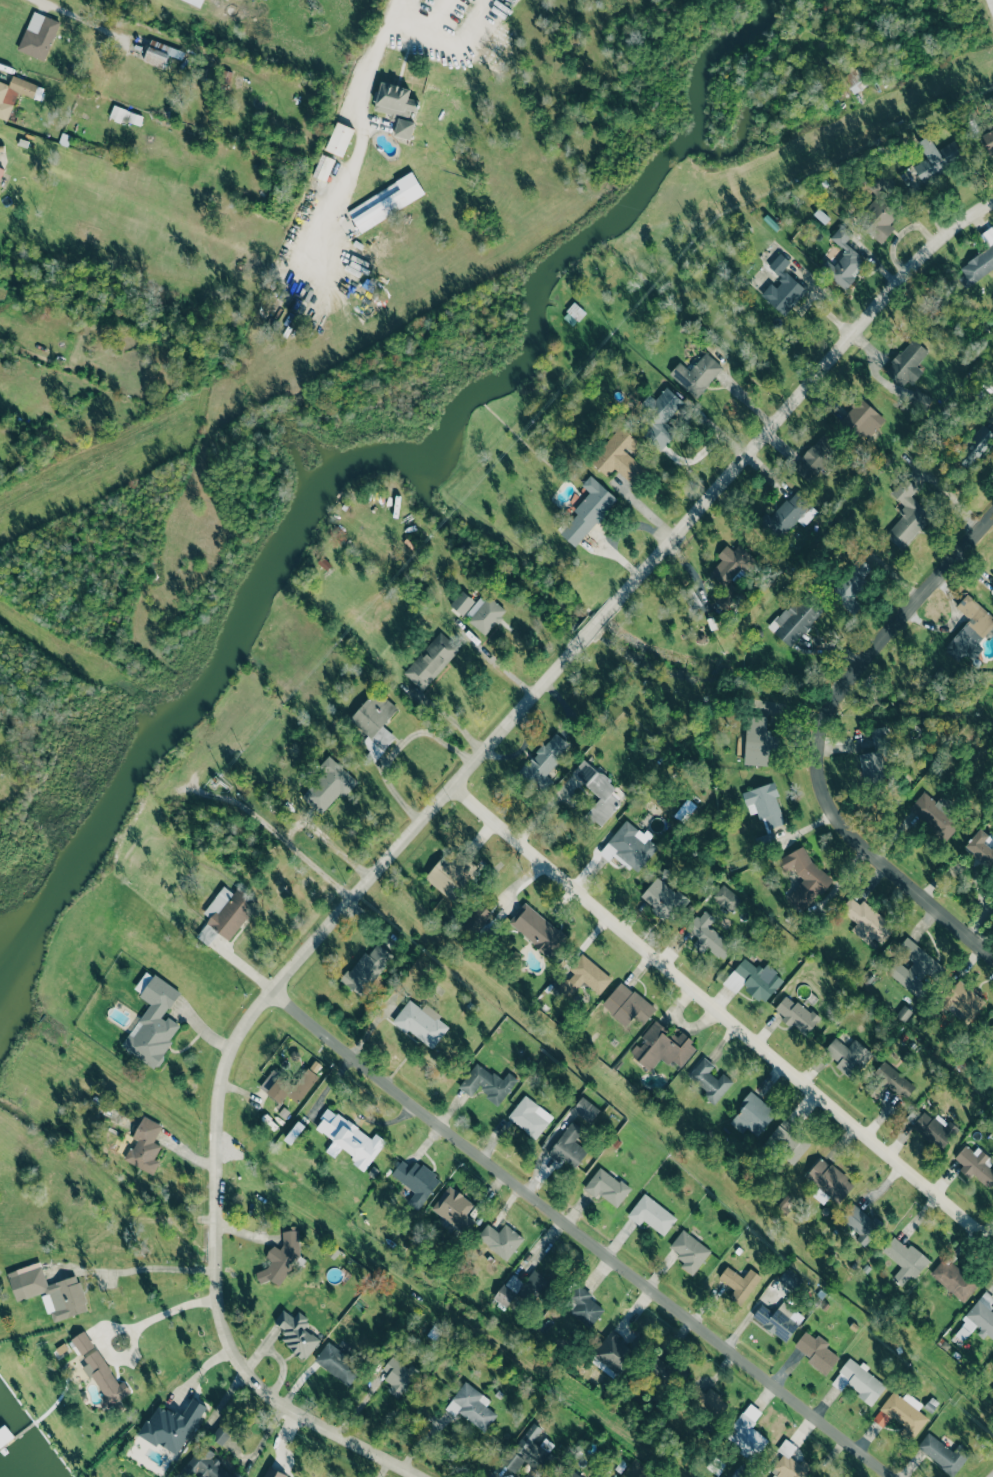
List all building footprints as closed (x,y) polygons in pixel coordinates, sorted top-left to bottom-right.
[(18,51),(46,61),(59,21),(32,11),(18,51)] [(185,51),(150,40),(143,62),(164,68),(168,55),(182,59),(185,51)] [(0,61),(0,72),(11,75),(14,65),(0,61)] [(853,95),(870,84),(858,66),(842,77),(853,95)] [(7,121),(17,92),(33,98),(38,85),(12,76),(9,85),(0,82),(0,118),(7,121)] [(374,113),(397,117),(398,112),(415,115),(418,100),(408,98),(410,88),(380,83),(374,113)] [(140,126),(143,114),(112,107),(109,119),(140,126)] [(394,136),(411,139),(414,122),(397,119),(394,136)] [(344,157),(353,128),(335,122),(326,151),(344,157)] [(992,151),(992,129),(981,135),(989,153),(992,151)] [(955,141),(935,150),(929,136),(917,141),(926,159),(913,165),(921,181),(964,161),(955,141)] [(326,181),(335,160),(321,154),(312,176),(326,181)] [(347,210),(360,232),(425,195),(412,173),(347,210)] [(882,243),(894,228),(889,224),(900,211),(873,189),(877,183),(875,181),(868,190),(877,197),(857,222),(882,243)] [(845,243),(853,233),(841,224),(830,238),(845,251),(827,274),(846,290),(855,278),(852,275),(865,259),(845,243)] [(992,269),(992,228),(992,226),(979,235),(988,248),(956,269),(967,286),(992,269)] [(784,316),(806,291),(783,269),(790,262),(780,253),(768,266),(780,277),(762,296),(784,316)] [(562,316),(572,325),(584,312),(575,303),(562,316)] [(916,366),(928,351),(912,338),(885,372),(907,390),(922,371),(916,366)] [(679,362),(669,373),(696,398),(723,368),(705,352),(689,371),(679,362)] [(661,451),(676,434),(665,423),(683,402),(666,387),(654,400),(649,395),(641,404),(648,410),(640,419),(648,426),(641,434),(661,451)] [(885,420),(861,398),(842,418),(866,441),(885,420)] [(590,463),(606,476),(613,468),(632,485),(646,468),(632,456),(642,444),(620,426),(590,463)] [(985,426),(955,458),(966,468),(992,439),(992,433),(985,426)] [(807,481),(840,452),(825,435),(792,465),(807,481)] [(575,546),(617,500),(590,475),(581,485),(589,493),(573,510),(578,514),(560,533),(575,546)] [(932,517),(910,496),(917,488),(906,477),(890,493),(904,506),(898,512),(902,516),(885,534),(900,549),(932,517)] [(755,559),(739,545),(733,551),(726,545),(716,556),(721,560),(709,574),(725,589),(715,600),(725,609),(741,592),(732,584),(755,559)] [(861,605),(854,601),(866,583),(862,581),(872,566),(856,556),(831,596),(856,612),(861,605)] [(463,616),(474,600),(461,591),(450,606),(463,616)] [(790,648),(823,611),(801,591),(768,627),(790,648)] [(506,612),(485,593),(464,616),(485,635),(506,612)] [(944,649),(962,665),(992,629),(992,617),(966,594),(955,607),(969,619),(944,649)] [(425,691),(458,647),(438,631),(404,675),(425,691)] [(395,736),(383,726),(397,708),(375,690),(350,720),(369,735),(361,744),(370,751),(366,756),(374,762),(395,736)] [(744,765),(768,766),(768,749),(779,750),(779,736),(767,736),(767,717),(746,716),(744,765)] [(859,754),(863,782),(888,778),(884,751),(891,750),(887,726),(871,729),(874,751),(859,754)] [(570,745),(553,731),(521,773),(538,787),(570,745)] [(357,781),(328,756),(318,768),(322,772),(301,798),(321,814),(339,793),(344,797),(357,781)] [(572,773),(600,798),(585,815),(600,827),(621,803),(610,794),(616,787),(584,759),(572,773)] [(784,824),(776,796),(779,795),(774,782),(742,792),(749,815),(757,812),(759,820),(763,818),(767,829),(784,824)] [(936,802),(924,791),(909,808),(945,840),(961,823),(947,811),(954,804),(943,794),(936,802)] [(599,853),(609,861),(613,855),(636,874),(658,847),(645,837),(646,836),(626,820),(599,853)] [(991,849),(983,842),(989,835),(979,828),(964,848),(989,868),(992,863),(992,847),(991,849)] [(779,857),(785,871),(795,867),(803,885),(788,891),(795,905),(828,891),(808,845),(779,857)] [(445,854),(424,877),(450,900),(479,868),(460,851),(452,860),(445,854)] [(690,900),(678,890),(675,893),(657,877),(640,896),(669,923),(690,900)] [(742,900),(723,884),(712,897),(731,913),(742,900)] [(203,913),(210,918),(206,923),(228,941),(259,903),(238,887),(233,894),(224,886),(203,913)] [(862,900),(859,904),(850,897),(840,910),(856,923),(851,930),(868,944),(873,938),(881,944),(895,927),(862,900)] [(551,957),(567,937),(524,903),(508,924),(551,957)] [(706,948),(722,960),(733,945),(708,927),(715,918),(702,909),(687,930),(698,938),(693,945),(703,952),(706,948)] [(946,968),(906,937),(897,949),(913,963),(907,970),(896,961),(887,973),(921,1000),(946,968)] [(339,978),(347,970),(351,971),(364,953),(370,953),(378,944),(390,956),(360,988),(366,993),(361,999),(339,978)] [(569,970),(573,973),(562,986),(572,995),(583,982),(599,995),(612,979),(583,954),(569,970)] [(743,988),(763,1004),(784,978),(766,964),(761,970),(744,957),(734,970),(748,982),(743,988)] [(180,992),(154,974),(139,996),(150,1004),(121,1046),(154,1069),(181,1028),(164,1016),(180,992)] [(601,1006),(626,1027),(634,1017),(643,1025),(655,1009),(622,981),(601,1006)] [(940,1008),(972,1024),(985,998),(953,982),(940,1008)] [(806,1037),(819,1020),(787,994),(773,1011),(806,1037)] [(392,1020),(411,996),(450,1025),(432,1048),(392,1020)] [(650,1071),(660,1058),(669,1065),(672,1060),(681,1068),(698,1046),(677,1030),(674,1034),(655,1020),(637,1045),(636,1044),(629,1054),(650,1071)] [(851,1077),(872,1054),(855,1039),(847,1048),(835,1037),(822,1051),(851,1077)] [(717,1079),(709,1072),(714,1066),(703,1057),(688,1076),(707,1091),(703,1096),(714,1105),(733,1081),(722,1073),(717,1079)] [(876,1100),(887,1086),(904,1100),(915,1087),(883,1061),(861,1088),(876,1100)] [(459,1086),(478,1062),(491,1073),(494,1072),(503,1080),(510,1072),(519,1079),(499,1102),(498,1105),(488,1096),(490,1094),(483,1089),(484,1085),(479,1084),(470,1095),(459,1086)] [(274,1069),(259,1087),(280,1104),(287,1095),(298,1104),(319,1077),(306,1067),(293,1084),(274,1069)] [(757,1136),(776,1112),(752,1093),(728,1122),(742,1133),(746,1128),(757,1136)] [(508,1117),(525,1095),(538,1105),(534,1111),(548,1122),(535,1138),(508,1117)] [(573,1111),(592,1122),(600,1109),(581,1097),(573,1111)] [(937,1113),(933,1118),(923,1111),(911,1128),(942,1151),(958,1129),(937,1113)] [(355,1157),(351,1162),(364,1172),(386,1141),(375,1133),(372,1138),(337,1113),(330,1123),(323,1118),(316,1128),(355,1157)] [(162,1125),(143,1116),(132,1138),(135,1139),(125,1161),(153,1175),(159,1162),(154,1160),(161,1146),(154,1143),(162,1125)] [(550,1152),(572,1120),(583,1128),(574,1141),(587,1151),(575,1169),(550,1152)] [(792,1165),(811,1143),(783,1120),(764,1143),(792,1165)] [(987,1165),(992,1160),(977,1147),(973,1152),(965,1145),(954,1158),(963,1166),(960,1170),(970,1179),(973,1175),(987,1187),(992,1180),(992,1170),(987,1165)] [(805,1179),(841,1203),(856,1182),(819,1157),(805,1179)] [(407,1203),(419,1211),(440,1178),(415,1162),(412,1167),(401,1160),(391,1176),(415,1191),(407,1203)] [(583,1188),(600,1166),(619,1181),(620,1179),(631,1187),(616,1206),(602,1195),(604,1191),(601,1188),(594,1197),(583,1188)] [(431,1210),(464,1233),(474,1220),(466,1215),(474,1204),(448,1185),(431,1210)] [(626,1216),(645,1193),(677,1219),(663,1236),(643,1219),(638,1225),(626,1216)] [(872,1219),(854,1204),(841,1220),(859,1235),(855,1240),(864,1248),(883,1224),(875,1217),(872,1219)] [(523,1236),(504,1225),(499,1232),(485,1224),(476,1240),(509,1260),(523,1236)] [(669,1247),(683,1227),(712,1249),(692,1276),(680,1266),(683,1262),(676,1257),(679,1254),(669,1247)] [(282,1231),(283,1247),(268,1248),(270,1269),(258,1269),(259,1283),(296,1281),(292,1231),(282,1231)] [(901,1266),(892,1279),(902,1286),(910,1275),(916,1279),(930,1259),(909,1244),(907,1247),(893,1237),(881,1252),(901,1266)] [(930,1274),(963,1302),(977,1285),(944,1257),(930,1274)] [(42,1294),(51,1322),(88,1312),(78,1275),(47,1284),(40,1262),(7,1272),(15,1301),(42,1294)] [(718,1278),(727,1265),(744,1277),(750,1268),(762,1276),(740,1308),(728,1299),(735,1290),(718,1278)] [(778,1280),(794,1291),(803,1278),(787,1268),(778,1280)] [(545,1296),(551,1279),(530,1272),(525,1289),(545,1296)] [(524,1283),(512,1274),(494,1298),(506,1307),(524,1283)] [(593,1325),(606,1306),(576,1287),(563,1306),(593,1325)] [(988,1309),(992,1303),(992,1297),(986,1292),(954,1333),(965,1341),(975,1329),(992,1342),(992,1313),(988,1309)] [(751,1316),(762,1303),(773,1312),(783,1299),(796,1309),(788,1319),(797,1327),(784,1343),(751,1316)] [(294,1318),(283,1310),(274,1322),(285,1331),(278,1340),(305,1360),(320,1340),(304,1328),(309,1320),(298,1312),(294,1318)] [(792,1345),(805,1329),(815,1338),(817,1335),(828,1344),(825,1348),(837,1358),(823,1374),(807,1361),(809,1359),(792,1345)] [(80,1355),(94,1348),(85,1331),(71,1338),(80,1355)] [(592,1355),(618,1376),(637,1353),(611,1331),(592,1355)] [(351,1384),(362,1364),(325,1344),(314,1365),(351,1384)] [(103,1396),(101,1398),(108,1408),(131,1393),(123,1380),(119,1383),(98,1352),(82,1363),(103,1396)] [(384,1379),(391,1385),(387,1390),(398,1399),(418,1374),(393,1355),(382,1369),(388,1374),(384,1379)] [(678,1371),(655,1356),(646,1370),(669,1385),(678,1371)] [(831,1382),(839,1373),(839,1371),(849,1357),(858,1364),(861,1359),(871,1366),(867,1372),(886,1386),(871,1406),(859,1396),(859,1393),(849,1382),(840,1391),(831,1382)] [(490,1400),(465,1381),(445,1408),(454,1416),(457,1412),(484,1432),(497,1415),(486,1406),(490,1400)] [(730,1405),(708,1388),(697,1401),(719,1419),(730,1405)] [(881,1409),(893,1393),(902,1400),(907,1394),(921,1405),(915,1412),(928,1418),(909,1441),(898,1432),(903,1426),(881,1409)] [(207,1406),(193,1398),(181,1417),(158,1403),(139,1435),(156,1446),(158,1444),(177,1455),(207,1406)] [(762,1412),(749,1403),(724,1436),(740,1449),(738,1452),(752,1462),(768,1440),(751,1427),(762,1412)] [(222,1445),(232,1429),(221,1422),(211,1438),(222,1445)] [(524,1461),(538,1470),(550,1453),(533,1442),(542,1429),(532,1422),(515,1448),(518,1450),(507,1467),(516,1473),(524,1461)] [(917,1447),(927,1433),(951,1451),(959,1442),(973,1452),(954,1476),(940,1467),(942,1465),(917,1447)] [(785,1439),(778,1450),(784,1454),(769,1476),(806,1476),(812,1467),(803,1460),(800,1464),(789,1457),(796,1446),(785,1439)] [(288,1475),(267,1466),(262,1476),(287,1476),(288,1475)]
